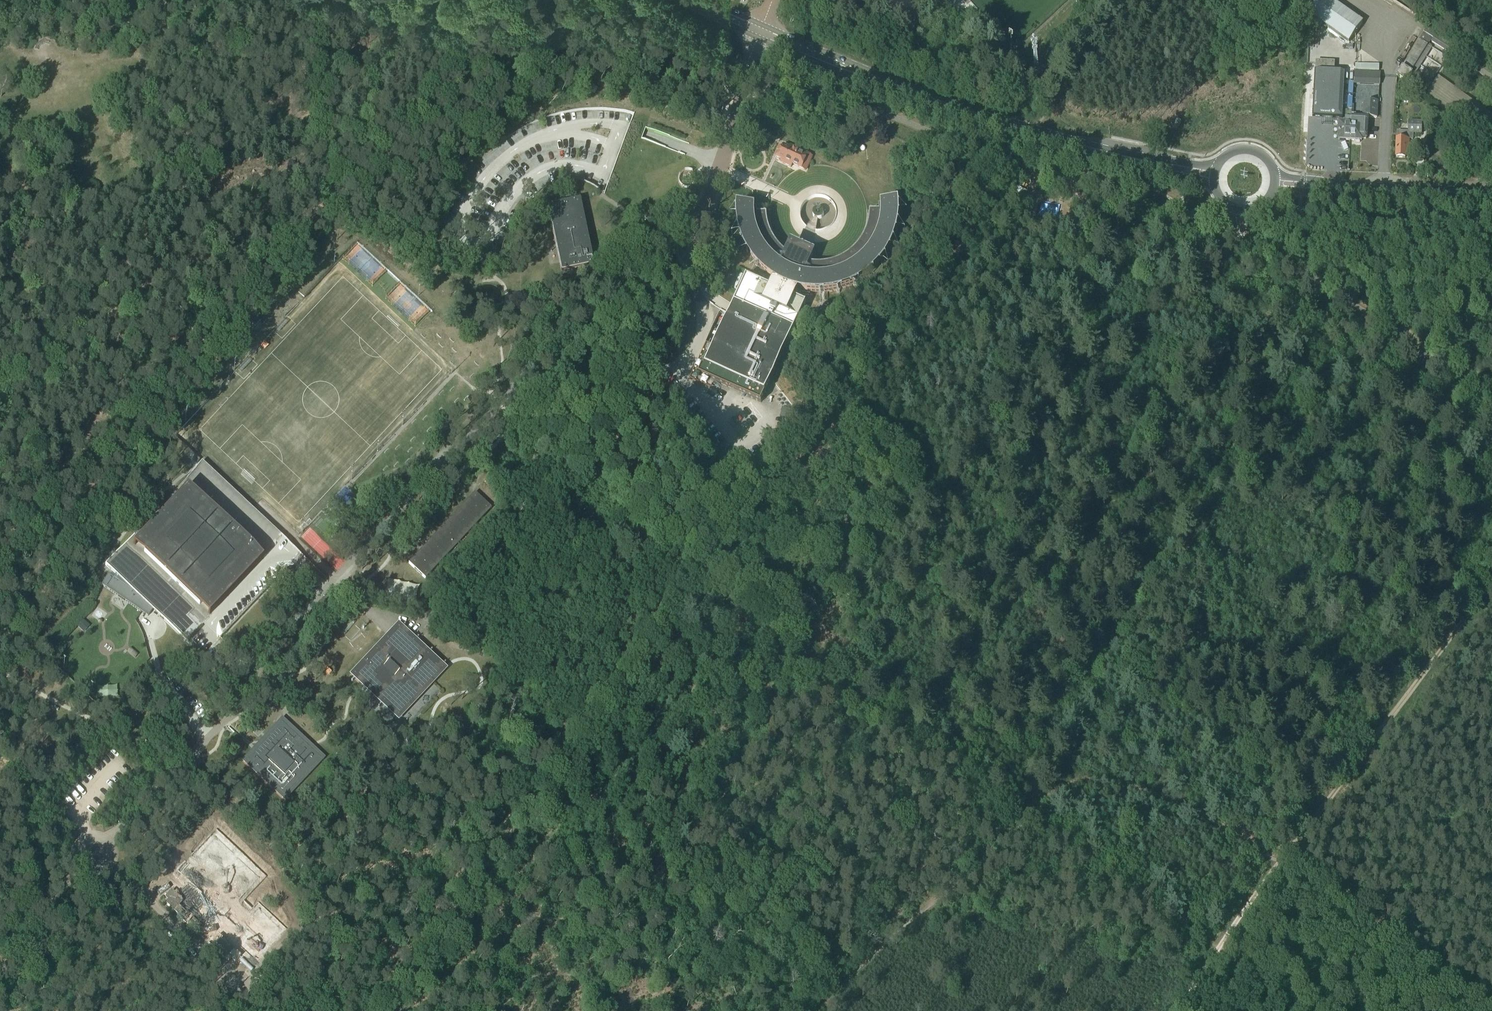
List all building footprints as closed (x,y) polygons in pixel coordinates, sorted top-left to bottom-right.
[(1362,23),(1329,0),(1317,0),(1307,14),(1348,43),(1362,23)] [(1484,64),(1427,27),(1419,40),(1420,41),(1403,68),(1402,67),(1396,76),(1406,83),(1406,82),(1423,94),(1431,83),(1416,72),(1431,48),(1428,46),(1430,41),(1479,73),(1484,64)] [(1313,111),(1312,116),(1314,117),(1342,118),(1343,111),(1345,111),(1345,124),(1342,124),(1339,124),(1338,140),(1339,140),(1349,140),(1351,123),(1352,114),(1352,113),(1352,112),(1352,111),(1352,105),(1343,104),(1345,72),(1343,72),(1333,72),(1334,64),(1334,62),(1316,61),(1316,63),(1315,71),(1313,111)] [(1479,75),(1491,83),(1491,69),(1485,65),(1480,73),(1479,75)] [(1356,72),(1355,82),(1362,82),(1362,84),(1373,85),(1373,82),(1379,83),(1380,73),(1356,72)] [(1377,118),(1378,102),(1363,101),(1363,117),(1377,118)] [(1351,123),(1349,140),(1355,141),(1355,142),(1358,143),(1360,143),(1360,142),(1360,141),(1361,141),(1362,140),(1362,139),(1366,139),(1367,119),(1361,119),(1356,119),(1356,114),(1354,114),(1352,114),(1351,123)] [(1176,120),(1171,126),(1176,129),(1181,123),(1176,120)] [(1421,134),(1421,122),(1409,122),(1408,133),(1397,132),(1397,139),(1396,158),(1405,158),(1405,153),(1408,153),(1408,140),(1413,140),(1413,134),(1421,134)] [(797,151),(786,146),(785,147),(784,146),(782,150),(780,149),(776,157),(784,161),(783,164),(791,167),(792,164),(805,170),(812,157),(805,154),(806,151),(799,148),(797,151)] [(875,267),(881,260),(887,251),(891,243),(894,233),(896,222),(896,212),(895,202),(895,199),(894,199),(894,200),(895,204),(888,205),(879,208),(879,212),(875,212),(869,212),(869,221),(867,230),(864,238),(859,245),(853,252),(847,256),(841,260),(834,263),(826,265),(818,265),(811,265),(809,265),(807,264),(810,258),(804,256),(803,255),(803,254),(803,253),(802,253),(802,252),(801,252),(800,251),(799,252),(798,252),(798,253),(790,250),(788,255),(786,254),(785,253),(780,248),(775,242),(772,236),(771,235),(769,229),(767,222),(767,215),(765,215),(764,215),(757,215),(757,213),(757,211),(757,210),(751,209),(741,208),(742,203),(741,203),(741,204),(740,214),(741,225),(743,236),(745,241),(747,247),(750,251),(753,256),(758,264),(764,271),(772,277),(773,278),(777,280),(773,289),(758,282),(753,279),(746,276),(739,292),(734,303),(738,305),(732,317),(729,315),(725,326),(702,376),(762,403),(794,330),(798,320),(806,303),(804,303),(799,300),(792,297),(795,292),(795,290),(796,289),(799,290),(802,290),(808,291),(813,292),(823,292),(831,291),(839,289),(847,287),(854,283),(862,279),(868,274),(875,267)] [(561,272),(593,266),(580,200),(547,207),(561,272)] [(1038,201),(1035,214),(1056,218),(1058,205),(1038,201)] [(790,410),(782,408),(780,418),(788,419),(790,410)] [(280,540),(199,464),(176,489),(181,493),(139,538),(134,533),(105,565),(116,575),(114,578),(108,575),(101,585),(148,616),(152,609),(186,640),(215,609),(280,540)] [(490,507),(478,496),(473,502),(470,499),(431,540),(434,543),(412,567),(424,578),(490,507)] [(449,634),(455,629),(443,615),(437,620),(449,634)] [(83,621),(78,626),(84,632),(89,627),(83,621)] [(443,670),(404,634),(393,645),(388,640),(354,675),(399,717),(443,670)] [(169,681),(182,674),(179,668),(166,675),(169,681)] [(285,797),(321,758),(282,722),(246,761),(285,797)]
